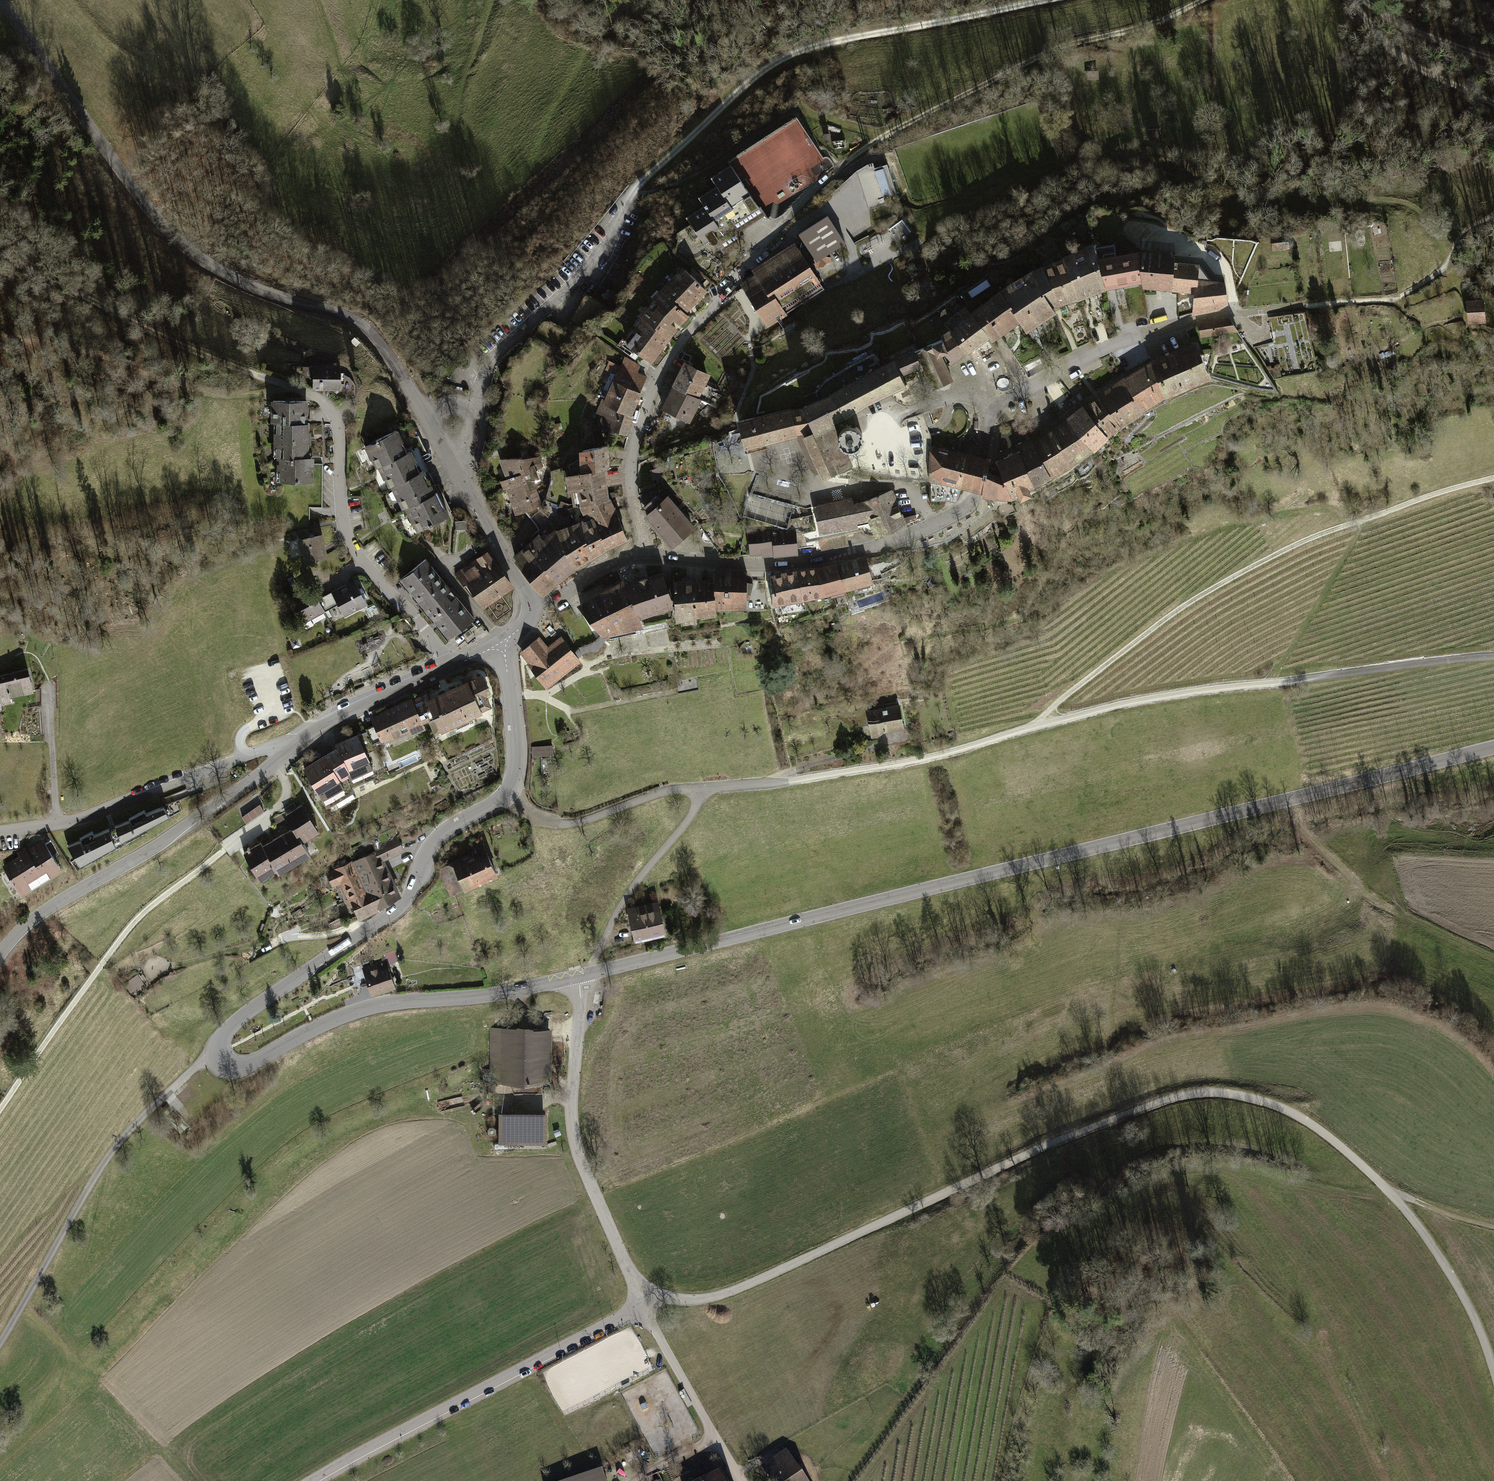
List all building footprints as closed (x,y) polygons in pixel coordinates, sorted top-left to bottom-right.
[(1087,72),(1087,80),(1099,80),(1098,71),(1087,72)] [(761,207),(762,209),(773,202),(775,204),(776,204),(778,205),(779,205),(790,197),(833,166),(834,166),(830,159),(829,158),(827,157),(824,157),(823,158),(797,118),(728,162),(730,164),(731,165),(736,174),(759,208),(761,207)] [(1148,130),(1148,139),(1161,138),(1161,129),(1148,130)] [(703,206),(686,218),(703,245),(709,242),(710,244),(712,245),(713,246),(715,245),(716,244),(726,257),(747,243),(739,232),(766,215),(762,209),(761,207),(759,208),(736,174),(731,165),(711,178),(717,187),(698,198),(703,206)] [(887,198),(899,193),(890,166),(877,170),(887,198)] [(754,275),(740,284),(767,328),(824,290),(812,270),(818,268),(823,267),(827,262),(832,262),(831,257),(826,257),(845,244),(828,217),(799,236),(805,245),(799,249),(794,243),(752,270),(754,275)] [(1117,242),(1096,245),(1100,259),(1119,255),(1119,254),(1117,242)] [(1100,259),(1096,245),(1095,243),(1065,257),(1065,258),(1079,301),(1079,302),(1108,291),(1100,259)] [(1108,291),(1144,284),(1139,251),(1139,250),(1119,254),(1119,255),(1100,259),(1108,291)] [(1174,292),(1178,262),(1178,254),(1175,254),(1175,252),(1160,251),(1160,253),(1139,251),(1144,284),(1144,289),(1146,289),(1174,292)] [(1054,309),(1079,301),(1065,258),(1044,267),(1055,289),(1046,294),(1054,309)] [(1202,267),(1202,264),(1178,262),(1174,292),(1196,294),(1193,316),(1220,311),(1230,305),(1228,282),(1212,281),(1202,267)] [(709,291),(684,266),(673,277),(698,302),(709,291)] [(1028,334),(1058,315),(1054,309),(1046,294),(1055,289),(1044,267),(1043,266),(1001,291),(1001,292),(1015,309),(1013,310),(1022,323),(1028,334)] [(698,302),(673,277),(662,288),(687,313),(698,302)] [(687,313),(662,288),(653,297),(656,300),(653,303),(649,307),(673,324),(675,320),(682,326),(691,316),(687,313)] [(1015,309),(1001,292),(973,314),(991,339),(994,343),(1002,337),(1022,323),(1013,310),(1015,309)] [(1490,299),(1470,301),(1473,328),(1492,326),(1490,299)] [(673,324),(649,307),(647,305),(639,315),(643,318),(672,338),(679,329),(673,324)] [(991,339),(973,314),(966,321),(958,312),(957,313),(954,310),(951,308),(946,308),(943,309),(941,312),(940,316),(942,321),(945,324),(943,325),(949,331),(968,355),(991,339)] [(672,338),(643,318),(635,330),(663,350),(672,338)] [(1224,318),(1199,322),(1199,323),(1201,338),(1240,332),(1231,318),(1224,318)] [(663,350),(635,330),(623,345),(634,353),(638,352),(653,364),(663,350)] [(953,365),(968,355),(949,331),(941,337),(944,341),(945,341),(951,354),(947,356),(951,362),(953,365)] [(945,341),(944,341),(934,346),(933,345),(921,350),(921,352),(917,354),(923,368),(934,391),(954,381),(948,368),(947,365),(943,357),(947,356),(951,354),(945,341)] [(1198,343),(1152,363),(1168,399),(1168,401),(1215,380),(1212,375),(1198,343)] [(790,409),(736,422),(744,452),(796,438),(798,438),(797,436),(803,435),(804,438),(802,438),(819,474),(822,482),(853,466),(845,449),(843,448),(841,446),(839,443),(839,440),(839,435),(834,426),(846,420),(869,406),(908,388),(902,377),(923,368),(917,354),(915,351),(880,367),(874,354),(852,364),(827,380),(818,391),(803,397),(807,405),(804,406),(804,408),(791,410),(790,409)] [(641,366),(625,356),(617,376),(616,380),(641,392),(648,377),(638,372),(641,366)] [(711,375),(683,362),(671,388),(685,395),(685,393),(698,400),(711,375)] [(1152,363),(1124,379),(1145,413),(1168,399),(1152,363)] [(341,365),(313,365),(313,366),(302,366),(302,378),(312,378),(312,391),(341,391),(341,365)] [(616,380),(617,376),(611,372),(604,389),(609,391),(605,401),(604,404),(633,415),(643,393),(641,392),(616,380)] [(1124,379),(1098,396),(1123,429),(1124,430),(1146,414),(1145,413),(1124,379)] [(660,410),(690,424),(701,401),(698,400),(685,393),(685,395),(671,388),(660,410)] [(1098,396),(1085,407),(1111,439),(1123,429),(1098,396)] [(278,456),(278,481),(315,481),(315,476),(313,476),(313,467),(315,467),(315,457),(313,457),(313,451),(311,451),(311,444),(313,444),(313,431),(311,431),(311,422),(310,422),(310,401),(272,400),(272,423),(275,423),(275,456),(278,456)] [(604,404),(605,401),(602,400),(596,413),(602,415),(597,429),(613,433),(614,431),(628,436),(635,416),(633,415),(604,404)] [(1067,420),(1068,421),(1096,453),(1097,454),(1112,440),(1111,439),(1085,407),(1084,406),(1067,420)] [(1033,444),(1034,446),(1054,480),(1096,453),(1068,421),(1033,444)] [(844,428),(841,431),(840,434),(839,436),(839,438),(839,439),(839,442),(840,443),(841,446),(843,448),(845,449),(847,450),(849,450),(851,451),(854,450),(856,449),(859,448),(861,445),(862,443),(863,440),(863,437),(863,434),(862,432),(860,430),(858,428),(856,427),(852,426),(848,427),(844,428)] [(376,441),(376,442),(365,448),(376,470),(377,469),(383,481),(384,481),(388,489),(390,488),(397,503),(398,502),(402,511),(405,509),(412,525),(413,525),(417,533),(433,526),(432,525),(451,516),(447,509),(444,510),(432,485),(428,487),(423,476),(426,475),(425,471),(420,473),(415,463),(417,462),(412,452),(407,454),(402,443),(403,442),(398,430),(376,441)] [(798,438),(796,438),(813,476),(819,474),(802,438),(804,438),(803,435),(797,436),(798,438)] [(610,445),(581,450),(582,473),(607,470),(611,469),(610,445)] [(961,453),(931,446),(929,481),(930,481),(961,490),(976,494),(984,495),(983,499),(1013,501),(1013,500),(1014,499),(1008,486),(1007,486),(1003,477),(990,473),(992,460),(982,458),(961,453)] [(1034,446),(1020,453),(1036,489),(1054,480),(1034,446)] [(1020,453),(997,463),(1003,477),(1007,486),(1008,486),(1014,499),(1013,500),(1013,501),(1021,499),(1023,503),(1035,498),(1032,491),(1037,489),(1036,489),(1020,453)] [(540,457),(499,459),(506,479),(500,481),(504,490),(506,489),(515,516),(542,506),(537,489),(539,488),(536,481),(541,480),(537,469),(544,467),(540,457)] [(582,473),(567,476),(570,493),(579,492),(581,506),(611,501),(607,470),(582,473)] [(930,481),(931,502),(947,501),(957,503),(961,490),(930,481)] [(876,541),(909,528),(893,490),(863,502),(868,522),(876,541)] [(671,550),(695,529),(667,497),(663,501),(657,495),(642,508),(647,514),(642,518),(668,547),(671,550)] [(813,506),(820,536),(858,528),(858,525),(854,505),(852,498),(813,506)] [(612,501),(611,501),(581,506),(580,506),(584,515),(587,514),(589,520),(593,518),(608,551),(630,541),(619,517),(620,516),(616,507),(615,507),(612,501)] [(858,525),(868,522),(863,502),(854,505),(858,525)] [(1017,515),(1017,508),(1006,509),(1006,516),(1017,515)] [(593,560),(608,551),(593,518),(589,520),(585,521),(584,520),(576,524),(593,560)] [(466,521),(455,522),(456,530),(467,529),(466,521)] [(593,560),(576,524),(557,530),(576,570),(593,560)] [(576,570),(557,530),(544,540),(539,534),(527,545),(559,584),(576,570)] [(773,530),(747,530),(750,556),(762,555),(762,558),(773,557),(772,544),(774,543),(773,530)] [(798,556),(796,531),(773,530),(774,543),(772,544),(773,557),(773,558),(798,556)] [(285,544),(283,531),(273,533),(275,545),(285,544)] [(324,534),(299,540),(304,564),(330,558),(324,534)] [(845,535),(818,540),(821,551),(847,545),(845,535)] [(527,545),(514,556),(517,560),(516,562),(544,598),(559,584),(527,545)] [(474,597),(484,610),(515,588),(489,551),(456,574),(473,598),(474,597)] [(874,585),(866,556),(837,564),(845,593),(874,585)] [(427,560),(399,582),(447,642),(455,636),(457,635),(472,622),(475,620),(427,560)] [(816,568),(822,599),(831,596),(832,599),(845,595),(844,593),(845,593),(837,564),(816,568)] [(802,603),(822,599),(816,568),(799,570),(802,603)] [(748,610),(748,570),(716,570),(716,580),(718,611),(748,610)] [(799,570),(770,576),(773,609),(802,603),(799,570)] [(670,588),(664,572),(626,585),(638,615),(640,614),(642,620),(676,608),(676,606),(677,606),(675,587),(670,588)] [(314,584),(288,598),(301,624),(340,604),(346,616),(368,605),(355,580),(321,597),(314,584)] [(624,580),(579,605),(604,637),(645,628),(642,620),(640,614),(638,615),(626,585),(624,580)] [(716,580),(695,581),(697,618),(703,618),(703,619),(718,616),(718,611),(716,580)] [(697,618),(695,581),(674,581),(675,587),(677,606),(678,623),(698,620),(697,618)] [(472,622),(457,635),(460,638),(475,625),(472,622)] [(540,636),(520,653),(528,663),(527,664),(547,689),(582,661),(561,636),(548,647),(540,636)] [(1,706),(12,703),(10,698),(34,693),(28,668),(0,675),(0,701),(1,706)] [(428,693),(413,700),(423,724),(429,722),(435,735),(441,732),(442,734),(483,715),(482,713),(493,708),(488,698),(493,695),(483,675),(478,677),(476,673),(461,680),(463,684),(431,699),(428,693)] [(412,698),(370,718),(373,726),(366,729),(367,731),(360,734),(368,753),(375,750),(375,749),(409,733),(411,737),(426,730),(423,724),(413,700),(412,698)] [(853,728),(869,725),(866,711),(868,711),(865,698),(837,702),(837,716),(853,728)] [(868,711),(866,711),(869,725),(871,739),(878,738),(884,733),(905,730),(900,705),(868,711)] [(338,749),(304,769),(320,794),(354,775),(351,770),(372,761),(368,753),(360,734),(336,744),(338,749)] [(553,745),(531,746),(532,757),(554,756),(553,745)] [(264,811),(260,804),(242,817),(247,823),(264,811)] [(262,843),(244,853),(262,882),(278,872),(280,875),(312,856),(304,843),(321,833),(304,805),(286,815),(294,828),(264,846),(262,843)] [(81,841),(68,847),(81,866),(116,847),(116,845),(122,842),(122,843),(170,816),(164,808),(147,814),(145,811),(130,820),(130,821),(95,836),(93,832),(80,839),(81,841)] [(352,860),(327,873),(333,887),(342,884),(349,899),(346,901),(350,909),(355,906),(362,920),(404,897),(386,861),(406,851),(399,837),(374,848),(375,850),(353,862),(352,860)] [(482,839),(465,846),(469,854),(440,868),(441,876),(447,887),(452,896),(467,890),(468,892),(501,877),(482,839)] [(18,855),(2,865),(22,898),(33,891),(32,890),(52,878),(52,879),(63,872),(43,840),(27,850),(26,847),(16,852),(18,855)] [(53,840),(47,843),(54,858),(60,855),(53,840)] [(657,898),(626,906),(634,939),(665,931),(657,898)] [(381,955),(383,960),(387,958),(389,964),(399,960),(395,950),(381,955)] [(383,960),(362,967),(373,997),(397,989),(389,964),(387,958),(383,960)] [(138,974),(124,983),(131,993),(144,984),(138,974)] [(517,1027),(489,1027),(489,1067),(482,1068),(482,1082),(552,1081),(551,1027),(533,1027),(533,1024),(517,1025),(517,1027)] [(548,1111),(498,1111),(498,1142),(547,1143),(548,1111)] [(786,1450),(760,1468),(770,1480),(808,1480),(786,1450)] [(569,1480),(607,1480),(603,1470),(569,1480)] [(700,1480),(728,1480),(722,1470),(700,1480)]
